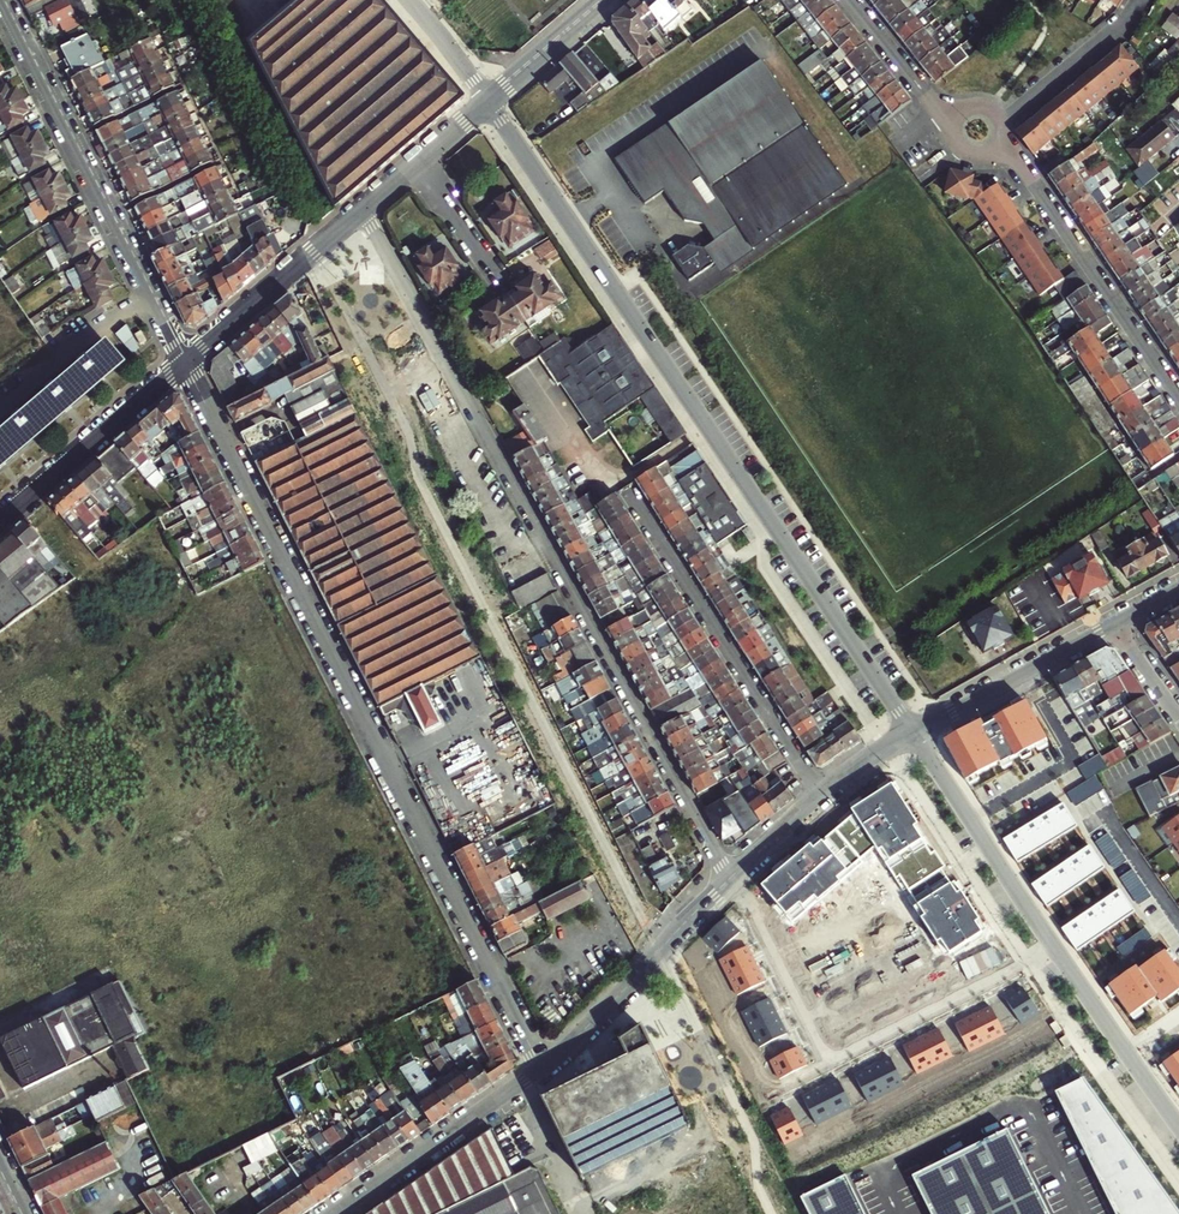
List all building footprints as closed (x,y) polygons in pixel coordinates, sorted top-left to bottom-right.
[(25,8),(42,0),(21,0),(25,8)] [(47,8),(56,26),(62,23),(66,32),(80,24),(76,16),(79,15),(77,11),(74,12),(68,0),(63,0),(47,8)] [(336,207),(465,98),(381,0),(302,0),(250,44),(336,207)] [(656,21),(648,10),(641,0),(635,0),(627,7),(649,33),(653,30),(663,45),(661,47),(666,54),(675,47),(663,31),(656,21)] [(648,10),(656,21),(663,31),(681,16),(683,18),(693,10),(685,1),(686,0),(660,0),(648,10)] [(783,3),(790,12),(793,10),(790,6),(798,0),(786,0),(783,3)] [(824,0),(805,0),(801,3),(793,10),(790,12),(798,22),(801,19),(809,12),(824,0)] [(830,0),(824,0),(809,12),(801,19),(798,22),(800,25),(805,31),(817,22),(835,6),(830,0)] [(882,16),(900,1),(901,0),(882,0),(874,6),(882,16)] [(900,1),(882,16),(890,25),(908,10),(920,0),(901,0),(900,1)] [(897,34),(915,19),(923,13),(928,9),(920,0),(908,10),(890,25),(897,34)] [(1117,9),(1123,0),(1103,0),(1117,9)] [(843,16),(835,6),(817,22),(805,31),(813,41),(843,16)] [(666,54),(661,47),(649,33),(627,7),(612,19),(613,24),(622,35),(621,38),(625,43),(629,43),(648,66),(666,54)] [(923,13),(915,19),(923,29),(931,22),(923,13)] [(1175,14),(1170,19),(1178,27),(1178,17),(1175,14)] [(819,50),(851,25),(843,16),(813,41),(819,50)] [(915,19),(897,34),(905,44),(923,29),(915,19)] [(905,44),(912,53),(943,28),(936,19),(931,22),(923,29),(905,44)] [(858,34),(851,25),(819,50),(827,60),(832,56),(829,52),(836,47),(839,50),(858,34)] [(943,28),(912,53),(920,63),(951,37),(943,28)] [(92,69),(104,63),(100,55),(98,55),(87,34),(62,47),(73,68),(66,72),(70,80),(92,69)] [(866,44),(858,34),(839,50),(832,56),(827,60),(819,50),(798,67),(806,77),(821,65),(829,74),(835,69),(866,44)] [(920,63),(927,72),(946,56),(951,52),(953,51),(958,46),(951,37),(920,63)] [(113,65),(116,72),(157,51),(151,39),(130,50),(132,56),(122,61),(116,64),(114,58),(110,60),(113,65)] [(873,53),(866,44),(835,69),(842,78),(846,75),(854,69),(873,53)] [(1171,53),(1168,50),(1151,67),(1160,78),(1178,60),(1178,44),(1171,53)] [(1121,45),(1103,60),(1122,82),(1140,67),(1121,45)] [(946,56),(927,72),(936,82),(967,57),(958,46),(953,51),(951,52),(946,56)] [(120,55),(122,61),(132,56),(130,50),(120,55)] [(122,83),(142,74),(163,63),(157,51),(116,72),(122,83)] [(607,94),(573,53),(539,82),(550,94),(565,82),(570,88),(574,84),(582,94),(569,104),(576,113),(585,106),(586,108),(607,94)] [(849,87),(881,63),(873,53),(854,69),(846,75),(842,78),(849,87)] [(104,63),(92,69),(95,74),(113,65),(110,60),(104,63)] [(1122,82),(1103,60),(1094,68),(1086,75),(1105,97),(1122,82)] [(617,161),(646,205),(665,192),(671,200),(680,202),(679,211),(688,212),(686,222),(709,226),(719,240),(705,249),(689,246),(674,257),(690,281),(715,265),(749,242),(753,248),(754,250),(756,249),(754,247),(766,239),(768,241),(769,240),(767,238),(779,230),(781,232),(782,231),(781,229),(793,221),(794,223),(795,222),(794,220),(806,212),(807,214),(809,213),(807,211),(819,203),(821,205),(822,204),(821,202),(833,194),(834,196),(835,195),(834,193),(845,186),(847,188),(848,187),(838,171),(840,170),(839,168),(837,170),(829,158),(831,156),(830,155),(828,156),(820,144),(822,143),(821,142),(819,143),(808,127),(810,125),(809,124),(807,125),(805,123),(807,122),(807,121),(805,122),(793,105),(795,104),(795,103),(793,104),(785,92),(787,91),(786,90),(784,91),(776,79),(777,78),(777,76),(775,78),(764,62),(763,63),(764,65),(752,73),(751,71),(750,72),(751,74),(739,82),(738,80),(736,81),(738,83),(726,91),(724,89),(723,90),(724,92),(712,100),(711,98),(710,99),(711,101),(699,109),(698,107),(696,108),(698,110),(686,118),(684,116),(683,117),(685,119),(673,127),(671,125),(669,126),(670,128),(660,135),(659,133),(658,134),(659,136),(650,142),(648,140),(647,141),(648,143),(639,150),(637,148),(636,148),(637,150),(628,157),(626,155),(625,156),(627,158),(619,163),(618,161),(617,161)] [(163,63),(142,74),(144,79),(125,89),(128,95),(169,74),(163,63)] [(869,87),(888,72),(881,63),(849,87),(857,97),(863,92),(869,87)] [(70,80),(76,92),(116,72),(113,65),(95,74),(92,69),(70,80)] [(116,72),(76,92),(82,103),(122,83),(116,72)] [(877,97),(896,82),(888,72),(869,87),(863,92),(871,101),(877,97)] [(134,107),(153,97),(175,86),(169,74),(128,95),(132,102),(134,107)] [(1078,82),(1068,89),(1087,111),(1105,97),(1086,75),(1078,82)] [(22,101),(17,89),(9,93),(0,76),(0,112),(22,101)] [(884,106),(903,90),(896,82),(877,97),(871,101),(864,107),(871,116),(877,111),(874,108),(881,102),(884,106)] [(122,83),(82,103),(88,115),(128,95),(125,89),(122,83)] [(1087,111),(1068,89),(1058,98),(1050,104),(1069,126),(1087,111)] [(911,101),(903,90),(884,106),(877,111),(871,116),(879,127),(907,105),(911,101)] [(178,92),(156,102),(137,112),(143,124),(184,103),(178,92)] [(128,95),(88,115),(94,127),(134,107),(132,102),(128,95)] [(23,122),(20,116),(28,112),(22,101),(0,112),(0,134),(23,122)] [(184,103),(143,124),(149,136),(190,115),(184,103)] [(1042,111),(1032,119),(1052,140),(1069,126),(1050,104),(1042,111)] [(103,144),(134,128),(143,124),(137,112),(128,117),(97,132),(103,144)] [(149,136),(154,147),(196,127),(190,115),(149,136)] [(1052,140),(1032,119),(1020,129),(1022,133),(1029,146),(1035,154),(1052,140)] [(1140,168),(1148,161),(1175,139),(1162,123),(1127,150),(1140,168)] [(109,156),(130,145),(138,141),(149,136),(143,124),(134,128),(103,144),(96,147),(102,159),(109,156)] [(160,159),(201,138),(196,127),(154,147),(160,159)] [(21,155),(44,143),(38,132),(31,135),(28,129),(13,137),(13,138),(5,142),(9,150),(17,146),(21,155)] [(1029,146),(1020,129),(1016,132),(1035,154),(1029,146)] [(115,167),(146,151),(154,147),(149,136),(138,141),(130,145),(109,156),(115,167)] [(201,138),(171,154),(173,159),(163,164),(166,170),(207,150),(201,138)] [(49,155),(44,143),(21,155),(24,161),(14,167),(19,177),(45,164),(42,158),(49,155)] [(1049,176),(1057,187),(1083,169),(1079,163),(1098,150),(1094,144),(1070,161),(1050,175),(1049,176)] [(142,168),(152,163),(160,159),(154,147),(146,151),(115,167),(120,178),(142,168)] [(207,150),(166,170),(172,182),(213,162),(207,150)] [(1062,152),(1043,166),(1050,175),(1070,161),(1062,152)] [(166,170),(163,164),(160,159),(152,163),(155,168),(144,173),(142,168),(120,178),(126,190),(158,174),(166,170)] [(1145,186),(1159,175),(1148,161),(1140,168),(1135,172),(1145,186)] [(1083,169),(1057,187),(1064,197),(1104,170),(1109,166),(1107,163),(1101,167),(1100,165),(1087,174),(1083,169)] [(1064,197),(1071,208),(1097,190),(1094,186),(1108,176),(1111,181),(1117,177),(1109,166),(1104,170),(1064,197)] [(216,167),(175,188),(181,200),(222,179),(216,167)] [(166,170),(158,174),(126,190),(132,202),(161,188),(172,182),(166,170)] [(39,191),(42,197),(65,185),(59,174),(52,178),(49,172),(23,186),(28,197),(39,191)] [(951,174),(947,196),(976,202),(987,193),(981,185),(968,181),(969,177),(951,174)] [(245,183),(243,177),(235,181),(237,186),(238,186),(244,183),(245,183)] [(222,179),(181,200),(184,206),(186,211),(228,191),(222,179)] [(244,183),(238,186),(244,197),(250,194),(244,183)] [(1178,207),(1178,183),(1156,202),(1167,216),(1178,207)] [(65,185),(42,197),(30,203),(28,205),(36,220),(39,219),(40,221),(67,207),(63,201),(71,197),(65,185)] [(566,185),(562,187),(569,197),(573,195),(566,185)] [(987,193),(976,202),(989,221),(1012,204),(999,185),(995,188),(987,193)] [(181,200),(175,188),(135,207),(141,219),(181,200)] [(1097,190),(1071,208),(1078,219),(1104,201),(1097,190)] [(228,191),(186,211),(189,217),(192,222),(233,202),(228,191)] [(511,201),(508,195),(493,205),(497,212),(487,218),(501,239),(504,240),(508,246),(531,230),(527,224),(528,223),(513,200),(511,201)] [(1129,213),(1131,212),(1137,207),(1131,198),(1122,203),(1129,213)] [(1078,219),(1085,229),(1111,211),(1109,207),(1111,206),(1107,199),(1104,201),(1078,219)] [(181,200),(141,219),(147,231),(175,217),(172,212),(184,206),(181,200)] [(233,202),(192,222),(196,229),(198,234),(214,226),(226,220),(239,214),(233,202)] [(1012,204),(989,221),(1002,240),(1025,223),(1012,204)] [(1131,212),(1138,222),(1144,218),(1143,216),(1141,213),(1137,207),(1131,212)] [(192,222),(189,217),(186,211),(175,217),(147,231),(153,242),(192,222)] [(1092,239),(1118,221),(1111,211),(1085,229),(1092,239)] [(239,214),(226,220),(230,227),(238,241),(244,238),(239,228),(245,225),(239,215),(239,214)] [(45,239),(51,249),(63,241),(87,229),(81,218),(74,222),(71,215),(50,226),(48,222),(42,226),(48,238),(45,239)] [(265,268),(277,258),(267,237),(270,234),(262,217),(245,225),(251,239),(265,268)] [(1138,222),(1144,232),(1151,228),(1144,218),(1138,222)] [(226,220),(214,226),(218,233),(230,227),(226,220)] [(1092,239),(1099,249),(1125,231),(1118,221),(1092,239)] [(153,242),(159,254),(180,243),(186,240),(184,236),(196,229),(192,222),(153,242)] [(1025,223),(1002,240),(1015,259),(1038,242),(1025,223)] [(198,234),(203,232),(207,239),(218,233),(214,226),(198,234)] [(63,241),(51,249),(57,259),(60,264),(88,250),(85,244),(92,240),(87,229),(63,241)] [(1105,259),(1131,241),(1125,231),(1099,249),(1105,259)] [(192,237),(188,240),(193,250),(197,248),(196,246),(192,237)] [(1105,259),(1112,269),(1133,255),(1143,249),(1136,238),(1131,241),(1105,259)] [(265,268),(251,239),(244,245),(242,243),(240,245),(241,248),(240,248),(244,256),(255,277),(265,268)] [(186,240),(180,243),(159,254),(152,257),(157,268),(186,254),(193,250),(188,240),(186,240)] [(550,240),(537,248),(546,262),(559,253),(550,240)] [(715,265),(722,274),(755,251),(754,250),(753,248),(749,242),(715,265)] [(1038,242),(1015,259),(1028,278),(1051,261),(1038,242)] [(1120,280),(1148,261),(1154,257),(1147,246),(1143,249),(1133,255),(1112,269),(1120,280)] [(213,252),(215,256),(222,253),(223,256),(228,254),(224,247),(213,252)] [(197,248),(193,250),(199,261),(202,259),(197,248)] [(238,262),(244,256),(240,248),(234,254),(238,262)] [(454,285),(453,283),(460,278),(456,271),(457,270),(442,248),(435,252),(436,254),(435,255),(431,249),(416,259),(420,265),(419,266),(434,288),(435,288),(440,295),(454,285)] [(244,287),(230,258),(228,254),(223,256),(222,253),(215,256),(224,273),(235,295),(244,287)] [(157,268),(163,279),(191,265),(186,254),(157,268)] [(244,287),(255,277),(244,256),(238,262),(234,254),(230,258),(244,287)] [(220,294),(224,304),(235,295),(224,273),(215,256),(204,262),(208,270),(211,277),(215,285),(218,291),(220,294)] [(109,272),(103,261),(96,265),(93,259),(74,268),(67,272),(76,290),(85,284),(109,272)] [(202,259),(199,261),(204,271),(208,270),(204,262),(202,259)] [(1171,275),(1178,269),(1173,260),(1164,265),(1171,275)] [(1051,261),(1028,278),(1041,297),(1055,287),(1064,281),(1051,261)] [(1120,280),(1127,291),(1155,271),(1148,261),(1120,280)] [(191,265),(163,279),(168,289),(196,276),(196,275),(191,265)] [(1134,301),(1158,284),(1162,281),(1155,271),(1127,291),(1134,301)] [(109,272),(85,284),(96,305),(83,314),(88,322),(101,313),(98,308),(113,300),(107,287),(115,284),(109,272)] [(1064,301),(1072,296),(1067,289),(1082,278),(1077,272),(1064,281),(1055,287),(1064,301)] [(537,275),(515,290),(516,291),(508,296),(523,318),(531,313),(532,316),(554,301),(553,299),(558,295),(549,282),(544,285),(537,275)] [(196,276),(168,289),(176,305),(205,291),(215,285),(211,277),(199,283),(196,276)] [(1072,296),(1087,286),(1082,278),(1067,289),(1072,296)] [(1162,281),(1158,284),(1134,301),(1140,311),(1160,297),(1166,293),(1169,291),(1162,281)] [(1059,305),(1066,314),(1094,296),(1087,286),(1072,296),(1064,301),(1059,305)] [(205,291),(176,305),(182,318),(211,303),(205,291)] [(1166,293),(1160,297),(1140,311),(1147,321),(1167,307),(1172,303),(1176,301),(1169,291),(1166,293)] [(211,303),(182,318),(186,326),(196,329),(224,304),(220,294),(214,297),(215,300),(211,303)] [(289,296),(276,307),(299,334),(309,329),(293,297),(289,296)] [(489,342),(494,338),(496,340),(518,325),(517,323),(523,318),(508,296),(502,300),(501,299),(478,314),(486,325),(480,329),(489,342)] [(1094,296),(1066,314),(1059,319),(1066,330),(1101,306),(1094,296)] [(1167,307),(1147,321),(1154,331),(1178,314),(1178,306),(1176,308),(1172,303),(1167,307)] [(1107,316),(1101,306),(1066,330),(1072,339),(1078,335),(1107,316)] [(276,307),(267,315),(283,333),(287,330),(292,336),(299,344),(303,341),(299,334),(276,307)] [(1154,331),(1161,341),(1178,329),(1178,314),(1154,331)] [(267,315),(258,322),(274,341),(278,338),(284,343),(288,340),(283,333),(267,315)] [(1113,323),(1107,316),(1078,335),(1089,351),(1101,343),(1099,339),(1102,337),(1099,332),(1113,323)] [(258,322),(249,330),(265,349),(271,355),(275,351),(280,348),(274,341),(258,322)] [(1029,325),(1035,334),(1043,329),(1039,323),(1035,325),(1033,322),(1029,325)] [(545,351),(539,355),(558,384),(561,382),(590,426),(585,430),(592,441),(610,430),(604,421),(640,396),(671,442),(685,433),(612,324),(566,355),(557,343),(545,351)] [(304,344),(314,340),(309,329),(299,334),(303,341),(304,344)] [(1043,346),(1051,341),(1043,329),(1035,334),(1043,346)] [(1178,344),(1178,329),(1161,341),(1168,352),(1178,344)] [(249,330),(239,338),(261,363),(271,355),(265,349),(249,330)] [(287,330),(283,333),(288,340),(292,336),(287,330)] [(1089,351),(1078,335),(1072,339),(1056,349),(1049,355),(1051,358),(1055,355),(1058,359),(1073,349),(1078,358),(1089,351)] [(545,351),(557,343),(554,337),(542,346),(545,351)] [(239,338),(230,346),(241,360),(266,389),(278,383),(261,363),(239,338)] [(318,348),(314,340),(304,344),(311,358),(314,365),(329,358),(324,345),(318,348)] [(1056,349),(1051,341),(1043,346),(1049,355),(1056,349)] [(1101,343),(1089,351),(1100,368),(1112,360),(1101,343)] [(1130,348),(1126,343),(1120,347),(1123,352),(1130,348)] [(66,409),(121,362),(106,344),(0,434),(0,466),(66,409)] [(1168,352),(1175,361),(1178,358),(1178,344),(1168,352)] [(223,352),(235,365),(241,360),(230,346),(223,352)] [(539,355),(545,351),(542,346),(526,357),(529,362),(539,355)] [(1123,352),(1115,357),(1120,365),(1135,356),(1130,348),(1123,352)] [(1100,368),(1089,351),(1078,358),(1090,375),(1100,368)] [(228,370),(235,365),(223,352),(216,358),(228,370)] [(213,378),(228,370),(216,358),(213,360),(211,375),(213,378)] [(291,407),(299,423),(306,438),(295,443),(377,606),(440,574),(360,420),(329,358),(314,365),(306,369),(278,383),(266,389),(243,401),(228,409),(236,423),(271,405),(272,400),(292,390),(299,403),(291,407)] [(311,358),(302,362),(306,369),(314,365),(311,358)] [(1112,360),(1100,368),(1110,383),(1122,375),(1112,360)] [(1110,406),(1121,398),(1132,390),(1150,378),(1140,363),(1122,375),(1110,383),(1100,390),(1110,406)] [(1090,375),(1100,390),(1110,383),(1100,368),(1090,375)] [(232,378),(228,370),(213,378),(217,386),(232,378)] [(1068,385),(1070,388),(1080,381),(1084,379),(1082,376),(1068,385)] [(220,394),(236,385),(232,378),(217,386),(220,394)] [(513,389),(507,380),(494,388),(500,397),(513,389)] [(1080,403),(1095,393),(1092,389),(1088,392),(1080,381),(1070,388),(1080,403)] [(1132,390),(1121,398),(1131,415),(1161,395),(1152,381),(1138,391),(1144,399),(1140,402),(1132,390)] [(239,393),(236,385),(220,394),(224,401),(239,393)] [(224,401),(228,409),(243,401),(239,393),(224,401)] [(1095,393),(1080,403),(1082,406),(1091,400),(1099,413),(1105,409),(1095,393)] [(186,441),(201,433),(182,397),(173,395),(158,408),(186,441)] [(1131,415),(1142,430),(1172,410),(1161,395),(1131,415)] [(1131,415),(1121,398),(1110,406),(1121,422),(1131,415)] [(1082,406),(1091,419),(1099,413),(1091,400),(1082,406)] [(158,408),(138,425),(155,445),(161,452),(163,455),(167,452),(156,439),(165,432),(163,430),(167,427),(171,431),(169,433),(178,444),(181,443),(186,441),(158,408)] [(514,459),(533,448),(544,442),(529,416),(528,417),(521,408),(515,412),(528,433),(506,445),(514,459)] [(1099,413),(1091,419),(1092,420),(1099,415),(1109,430),(1116,425),(1105,409),(1099,413)] [(1178,428),(1178,421),(1172,410),(1142,430),(1152,446),(1164,438),(1178,428)] [(1099,415),(1092,420),(1101,435),(1107,431),(1109,430),(1099,415)] [(1142,430),(1131,415),(1121,422),(1131,437),(1142,430)] [(306,438),(299,423),(269,438),(276,453),(295,443),(306,438)] [(155,445),(138,425),(127,434),(145,454),(155,445)] [(1141,453),(1152,446),(1142,430),(1131,437),(1141,453)] [(1118,446),(1107,431),(1101,435),(1111,450),(1118,446)] [(174,462),(207,445),(201,433),(186,441),(181,443),(183,448),(175,453),(170,455),(174,462)] [(127,434),(116,444),(136,468),(148,482),(153,478),(146,470),(149,468),(155,475),(160,472),(158,470),(145,454),(127,434)] [(1141,453),(1152,469),(1174,454),(1164,438),(1152,446),(1141,453)] [(250,439),(245,441),(256,463),(265,458),(262,452),(257,454),(250,439)] [(533,448),(540,460),(551,453),(544,442),(533,448)] [(256,463),(338,625),(377,606),(295,443),(276,453),(265,458),(256,463)] [(717,544),(747,525),(692,443),(666,461),(673,472),(676,477),(679,482),(685,493),(692,503),(698,513),(705,524),(711,534),(717,544)] [(136,468),(116,444),(86,469),(113,500),(118,507),(126,500),(109,481),(113,478),(118,483),(136,468)] [(191,469),(213,458),(207,445),(174,462),(158,470),(160,472),(163,475),(176,468),(177,470),(180,469),(182,474),(191,469)] [(520,471),(540,460),(533,448),(514,459),(520,471)] [(553,467),(557,464),(551,453),(540,460),(520,471),(526,481),(553,467)] [(185,488),(219,470),(213,458),(191,469),(194,474),(180,481),(184,489),(185,488)] [(662,464),(656,468),(636,481),(643,492),(663,478),(673,472),(666,461),(662,464)] [(558,475),(562,473),(557,464),(553,467),(558,475)] [(1177,464),(1168,470),(1165,472),(1178,494),(1178,468),(1177,464)] [(558,475),(553,467),(526,481),(532,493),(564,476),(562,473),(558,475)] [(146,470),(153,478),(155,475),(149,468),(146,470)] [(113,500),(86,469),(77,477),(106,511),(109,509),(106,506),(113,500)] [(194,474),(191,469),(182,474),(178,476),(180,481),(194,474)] [(204,495),(226,484),(219,470),(185,488),(188,496),(202,489),(204,495)] [(1131,480),(1133,484),(1147,474),(1145,471),(1131,480)] [(538,505),(558,494),(565,490),(570,487),(564,476),(532,493),(538,505)] [(77,477),(68,485),(92,514),(94,516),(100,512),(103,514),(106,511),(77,477)] [(666,483),(663,478),(643,492),(649,502),(670,488),(675,484),(679,482),(676,477),(666,483)] [(1154,479),(1147,484),(1151,492),(1159,487),(1154,479)] [(675,484),(670,488),(649,502),(655,512),(676,499),(681,495),(685,493),(679,482),(675,484)] [(196,515),(232,497),(226,484),(204,495),(191,501),(194,506),(184,512),(188,519),(196,515)] [(92,514),(68,485),(58,493),(85,524),(88,522),(86,519),(92,514)] [(585,513),(603,502),(594,489),(578,500),(582,507),(584,511),(585,513)] [(571,501),(569,498),(565,490),(558,494),(565,505),(566,504),(571,501)] [(85,524),(58,493),(49,501),(62,516),(78,535),(87,527),(85,524)] [(685,493),(681,495),(688,506),(692,503),(685,493)] [(565,505),(558,494),(538,505),(545,516),(565,505)] [(595,521),(601,517),(622,504),(616,494),(603,502),(585,513),(589,518),(591,521),(592,523),(595,521)] [(676,499),(682,509),(688,506),(681,495),(676,499)] [(217,521),(239,510),(232,497),(196,515),(203,528),(217,521)] [(571,501),(573,505),(576,511),(582,507),(579,502),(578,500),(577,498),(571,501)] [(662,522),(682,509),(676,499),(655,512),(662,522)] [(194,506),(191,501),(187,503),(181,506),(184,512),(194,506)] [(576,511),(573,505),(571,501),(566,504),(572,517),(584,511),(582,507),(576,511)] [(692,503),(688,506),(694,516),(698,513),(692,503)] [(566,504),(565,505),(545,516),(551,529),(572,517),(566,504)] [(598,533),(608,526),(629,514),(622,504),(601,517),(595,521),(592,523),(594,527),(598,533)] [(682,509),(689,519),(694,516),(688,506),(682,509)] [(1160,525),(1178,554),(1178,519),(1176,514),(1171,506),(1163,510),(1165,513),(1162,514),(1164,518),(1158,522),(1160,525)] [(668,532),(689,519),(682,509),(662,522),(668,532)] [(1158,522),(1150,509),(1141,515),(1151,530),(1160,525),(1158,522)] [(246,523),(239,510),(217,521),(220,526),(206,533),(208,537),(211,541),(246,523)] [(698,513),(694,516),(701,526),(705,524),(698,513)] [(629,514),(608,526),(598,533),(598,534),(600,536),(604,543),(635,523),(629,514)] [(140,532),(125,515),(116,523),(125,534),(130,539),(140,532)] [(203,528),(196,515),(188,519),(194,532),(195,532),(203,528)] [(701,526),(694,516),(689,519),(695,530),(701,526)] [(574,522),(572,517),(551,529),(557,539),(577,529),(585,524),(591,521),(589,518),(583,521),(581,518),(574,522)] [(695,530),(689,519),(668,532),(674,542),(695,530)] [(68,569),(26,520),(12,532),(49,576),(60,567),(64,573),(69,569),(68,569)] [(203,528),(195,532),(197,537),(203,534),(204,539),(208,537),(206,533),(220,526),(217,521),(203,528)] [(252,536),(246,523),(211,541),(214,548),(219,545),(228,541),(231,547),(252,536)] [(635,523),(604,543),(610,553),(641,534),(635,523)] [(592,537),(585,524),(577,529),(584,541),(592,537)] [(698,534),(695,530),(674,542),(681,553),(711,534),(705,524),(701,526),(704,531),(698,534)] [(756,538),(748,527),(742,530),(750,542),(756,538)] [(564,552),(584,541),(577,529),(557,539),(564,552)] [(1099,531),(1091,535),(1100,551),(1108,547),(1099,531)] [(12,532),(0,542),(0,593),(21,617),(61,589),(49,576),(12,532)] [(1142,542),(1134,546),(1147,567),(1166,556),(1158,541),(1156,540),(1152,533),(1141,539),(1142,542)] [(120,546),(130,539),(125,534),(115,541),(120,546)] [(598,534),(593,536),(599,546),(604,543),(598,534)] [(621,561),(628,558),(648,545),(641,534),(610,553),(611,555),(616,563),(617,564),(621,561)] [(717,544),(711,534),(681,553),(688,563),(717,544)] [(218,570),(259,549),(252,536),(231,547),(233,552),(207,565),(211,573),(218,570)] [(570,562),(599,546),(593,536),(592,537),(584,541),(564,552),(570,562)] [(186,554),(179,540),(172,544),(179,557),(186,554)] [(120,546),(115,541),(105,548),(110,553),(120,546)] [(222,551),(231,547),(228,541),(219,545),(222,551)] [(610,553),(604,543),(599,546),(606,558),(611,555),(610,553)] [(717,544),(688,563),(694,573),(723,554),(717,544)] [(628,558),(634,568),(655,555),(648,545),(628,558)] [(606,558),(599,546),(570,562),(576,574),(606,558)] [(1126,548),(1115,554),(1119,562),(1119,563),(1127,578),(1147,567),(1134,546),(1127,550),(1126,548)] [(110,553),(105,548),(95,555),(100,560),(110,553)] [(265,562),(259,549),(218,570),(221,578),(231,573),(241,568),(243,572),(265,562)] [(193,566),(187,554),(186,554),(179,557),(185,570),(190,567),(193,566)] [(730,565),(723,554),(694,573),(701,585),(720,572),(726,568),(730,565)] [(1099,588),(1108,583),(1091,554),(1062,570),(1064,573),(1052,580),(1066,603),(1078,596),(1079,599),(1088,594),(1089,597),(1100,590),(1099,588)] [(616,563),(611,555),(606,558),(611,565),(616,563)] [(655,555),(634,568),(640,578),(661,565),(655,555)] [(582,585),(613,568),(618,565),(617,564),(616,563),(611,565),(606,558),(576,574),(582,585)] [(625,567),(621,561),(617,564),(618,565),(621,570),(625,567)] [(621,570),(618,565),(613,568),(618,576),(623,573),(621,570)] [(636,594),(647,587),(667,575),(661,565),(640,578),(634,582),(630,585),(632,588),(636,594)] [(720,572),(701,585),(709,596),(727,584),(733,580),(737,577),(730,565),(726,568),(730,574),(723,578),(720,572)] [(185,570),(192,583),(197,580),(190,567),(185,570)] [(233,578),(243,572),(241,568),(231,573),(233,578)] [(613,568),(582,585),(589,597),(614,583),(620,579),(618,576),(613,568)] [(634,568),(628,571),(634,582),(640,578),(634,568)] [(720,572),(723,578),(730,574),(726,568),(720,572)] [(625,577),(630,585),(634,582),(628,571),(623,574),(625,577)] [(548,573),(541,577),(550,593),(557,589),(548,573)] [(482,657),(440,574),(377,606),(338,625),(384,716),(396,710),(405,712),(409,719),(416,721),(418,720),(425,732),(442,724),(428,696),(433,694),(436,686),(434,681),(482,657)] [(639,599),(643,605),(674,586),(667,575),(647,587),(636,594),(639,598),(639,599)] [(541,577),(534,581),(542,597),(550,593),(541,577)] [(630,585),(625,577),(620,579),(627,590),(632,588),(630,585)] [(731,590),(727,584),(709,596),(716,607),(734,595),(740,591),(744,588),(737,577),(733,580),(737,586),(731,590)] [(627,590),(620,579),(614,583),(621,594),(627,590)] [(198,595),(207,591),(202,582),(199,583),(198,580),(197,580),(192,583),(198,595)] [(534,581),(527,585),(535,601),(542,597),(534,581)] [(621,594),(614,583),(589,597),(595,608),(621,594)] [(527,585),(520,589),(528,605),(535,601),(527,585)] [(674,586),(643,605),(645,609),(648,614),(650,617),(681,597),(674,586)] [(636,594),(632,588),(627,590),(634,601),(639,598),(636,594)] [(738,601),(734,595),(716,607),(723,619),(752,600),(744,588),(740,591),(744,597),(738,601)] [(528,605),(520,589),(512,593),(520,609),(528,605)] [(627,605),(634,601),(627,590),(621,594),(627,605)] [(744,597),(740,591),(734,595),(738,601),(744,597)] [(572,617),(558,592),(531,606),(545,632),(572,617)] [(3,623),(7,627),(21,617),(0,593),(0,619),(3,623)] [(627,605),(621,594),(595,608),(601,619),(627,605)] [(657,628),(689,609),(681,597),(650,617),(653,622),(655,624),(657,628)] [(634,601),(640,612),(645,609),(639,599),(639,598),(634,601)] [(730,630),(759,611),(752,600),(723,619),(730,630)] [(607,630),(633,616),(627,605),(601,619),(607,630)] [(1012,637),(996,608),(968,624),(984,653),(993,648),(994,650),(1005,644),(1004,642),(1012,637)] [(640,612),(633,616),(607,630),(614,643),(645,626),(640,618),(648,614),(645,609),(640,612)] [(695,619),(689,609),(657,628),(659,631),(662,635),(664,639),(695,619)] [(1170,615),(1178,632),(1178,610),(1170,615)] [(767,625),(759,611),(730,630),(738,643),(767,625)] [(650,617),(648,614),(640,618),(645,626),(653,622),(650,617)] [(1157,622),(1178,662),(1178,632),(1170,615),(1157,622)] [(535,637),(541,650),(579,630),(572,617),(545,632),(535,637)] [(695,619),(664,639),(666,643),(670,649),(701,629),(695,619)] [(653,622),(645,626),(614,643),(619,653),(650,636),(646,629),(655,624),(653,622)] [(1157,622),(1149,626),(1146,633),(1171,669),(1178,665),(1178,662),(1157,622)] [(646,629),(650,636),(659,631),(657,628),(655,624),(646,629)] [(774,637),(767,625),(738,643),(746,655),(764,643),(771,639),(774,637)] [(670,649),(673,654),(675,658),(676,659),(684,654),(708,639),(701,629),(670,649)] [(579,630),(541,650),(548,663),(555,659),(586,643),(579,630)] [(659,631),(650,636),(619,653),(626,665),(658,647),(653,640),(662,635),(659,631)] [(664,639),(662,635),(653,640),(658,647),(666,643),(664,639)] [(771,639),(764,643),(746,655),(754,668),(782,650),(774,637),(771,639)] [(680,665),(682,669),(686,666),(694,662),(714,649),(708,639),(684,654),(676,659),(680,665)] [(586,643),(555,659),(562,672),(553,677),(557,684),(574,675),(597,662),(586,643)] [(670,649),(666,643),(658,647),(665,659),(673,654),(670,649)] [(665,659),(658,647),(626,665),(632,677),(665,659)] [(714,649),(694,662),(700,672),(720,659),(714,649)] [(1113,716),(1126,709),(1147,698),(1115,651),(1107,649),(1086,660),(1110,700),(1105,703),(1106,706),(1101,708),(1100,706),(1096,708),(1104,721),(1113,716)] [(790,663),(782,650),(754,668),(762,681),(780,669),(786,665),(790,663)] [(673,654),(665,659),(632,677),(638,688),(671,669),(667,662),(675,658),(673,654)] [(676,659),(675,658),(667,662),(671,669),(680,665),(676,659)] [(727,670),(720,659),(700,672),(696,674),(703,684),(707,682),(727,670)] [(1110,700),(1086,660),(1072,668),(1096,708),(1100,706),(1101,708),(1106,706),(1105,703),(1110,700)] [(597,662),(574,675),(577,680),(560,689),(564,697),(574,692),(604,676),(597,662)] [(786,665),(780,669),(762,681),(771,694),(798,676),(790,663),(786,665)] [(680,665),(671,669),(638,688),(645,699),(678,680),(674,673),(682,669),(680,665)] [(1178,679),(1178,678),(1178,665),(1171,669),(1178,679)] [(687,676),(689,679),(693,676),(686,666),(682,669),(687,676)] [(1096,708),(1072,668),(1053,678),(1054,680),(1073,711),(1082,706),(1096,728),(1101,726),(1106,723),(1104,721),(1096,708)] [(687,676),(682,669),(674,673),(678,680),(687,676)] [(727,670),(707,682),(713,692),(733,679),(727,670)] [(696,674),(693,676),(689,679),(690,681),(691,682),(694,687),(695,689),(700,686),(703,684),(696,674)] [(604,676),(574,692),(581,705),(611,688),(604,676)] [(687,676),(678,680),(645,699),(651,711),(681,694),(677,687),(690,681),(689,679),(687,676)] [(778,706),(806,688),(798,676),(771,694),(778,706)] [(740,690),(733,679),(713,692),(707,696),(702,700),(708,710),(712,707),(720,702),(740,690)] [(713,692),(707,682),(703,684),(700,686),(707,696),(713,692)] [(707,696),(700,686),(695,689),(702,700),(707,696)] [(695,689),(694,687),(681,694),(651,711),(661,729),(691,712),(698,708),(705,705),(702,700),(695,689)] [(611,688),(581,705),(571,710),(577,722),(587,716),(617,700),(611,688)] [(813,700),(806,688),(778,706),(787,719),(805,708),(812,704),(814,702),(813,700)] [(727,713),(746,700),(740,690),(720,702),(712,707),(708,710),(715,720),(722,715),(727,713)] [(814,702),(818,708),(824,704),(829,711),(837,705),(828,691),(813,700),(814,702)] [(1155,709),(1147,698),(1126,709),(1128,714),(1115,721),(1107,726),(1108,728),(1111,732),(1117,729),(1155,709)] [(617,700),(587,716),(594,728),(624,712),(617,700)] [(730,725),(733,723),(753,710),(746,700),(727,713),(730,717),(725,720),(722,715),(715,720),(718,726),(721,730),(724,729),(722,725),(725,723),(730,725)] [(1026,701),(1001,714),(1002,716),(994,720),(984,726),(981,720),(944,739),(966,780),(999,762),(1000,764),(1010,758),(1010,759),(1047,739),(1026,701)] [(818,714),(821,712),(818,708),(814,702),(812,704),(818,714)] [(812,704),(805,708),(811,718),(818,714),(812,704)] [(824,704),(818,708),(821,712),(822,714),(829,711),(824,704)] [(693,718),(691,712),(661,729),(667,740),(697,724),(707,719),(712,716),(705,705),(698,708),(701,713),(693,718)] [(840,728),(849,722),(837,705),(829,711),(840,728)] [(793,729),(811,718),(805,708),(787,719),(793,729)] [(1128,714),(1126,709),(1113,716),(1115,721),(1128,714)] [(1163,721),(1155,709),(1117,729),(1120,735),(1114,738),(1118,744),(1126,740),(1141,732),(1163,721)] [(753,710),(733,723),(739,734),(760,721),(753,710)] [(861,740),(849,722),(840,728),(829,711),(822,714),(826,721),(830,727),(832,730),(835,735),(844,750),(861,740)] [(624,712),(594,728),(583,734),(582,734),(589,746),(630,723),(624,712)] [(824,723),(826,721),(822,714),(821,712),(818,714),(824,723)] [(824,723),(818,714),(811,718),(817,727),(824,723)] [(577,722),(583,734),(594,728),(587,716),(577,722)] [(707,719),(713,729),(718,726),(715,720),(712,716),(707,719)] [(817,727),(811,718),(793,729),(799,739),(817,727)] [(747,746),(767,733),(760,721),(739,734),(747,746)] [(799,739),(805,748),(823,736),(821,733),(830,727),(826,721),(824,723),(817,727),(799,739)] [(1126,757),(1172,734),(1163,721),(1141,732),(1143,737),(1128,745),(1121,749),(1126,757)] [(630,723),(589,746),(591,752),(598,748),(601,754),(636,735),(630,723)] [(703,734),(697,724),(667,740),(673,751),(703,734)] [(713,729),(719,739),(725,736),(723,733),(721,730),(718,726),(713,729)] [(821,733),(823,736),(832,730),(830,727),(821,733)] [(805,748),(808,752),(835,735),(832,730),(823,736),(805,748)] [(1143,737),(1141,732),(1126,740),(1128,745),(1143,737)] [(774,743),(767,733),(747,746),(735,753),(737,756),(742,763),(749,759),(774,743)] [(1121,749),(1118,744),(1114,738),(1112,733),(1093,744),(1107,767),(1126,757),(1121,749)] [(709,745),(703,734),(673,751),(679,762),(709,745)] [(604,760),(607,766),(643,746),(636,735),(601,754),(594,758),(597,764),(604,760)] [(835,735),(808,752),(816,766),(823,767),(844,750),(835,735)] [(731,747),(725,736),(719,739),(726,750),(731,747)] [(738,743),(734,737),(728,741),(731,747),(738,743)] [(714,742),(709,745),(715,756),(720,753),(714,742)] [(757,766),(768,759),(779,751),(774,743),(749,759),(754,767),(757,766)] [(715,756),(709,745),(679,762),(685,773),(715,756)] [(643,746),(607,766),(600,770),(604,776),(611,772),(614,777),(649,758),(643,746)] [(738,758),(731,747),(726,750),(733,760),(738,758)] [(786,763),(779,751),(768,759),(775,770),(786,763)] [(723,752),(720,753),(715,756),(685,773),(691,783),(721,767),(718,761),(726,757),(723,752)] [(655,770),(649,758),(614,777),(605,782),(608,787),(622,780),(626,786),(655,770)] [(738,758),(733,760),(736,766),(740,771),(745,769),(738,758)] [(747,772),(751,769),(754,767),(749,759),(742,763),(744,768),(747,772)] [(775,770),(768,759),(757,766),(758,768),(764,777),(775,770)] [(731,769),(736,766),(733,760),(728,763),(731,769)] [(697,795),(727,778),(724,773),(731,769),(728,763),(721,767),(691,783),(697,795)] [(794,799),(775,770),(764,777),(760,779),(754,770),(758,768),(757,766),(754,767),(751,769),(747,772),(774,814),(794,799)] [(773,815),(745,769),(740,771),(731,776),(737,785),(738,784),(738,785),(742,783),(753,801),(748,804),(756,817),(761,824),(773,815)] [(655,770),(626,786),(611,793),(614,799),(629,792),(632,797),(661,781),(655,770)] [(1152,783),(1151,782),(1133,790),(1148,818),(1178,802),(1178,770),(1152,783)] [(628,805),(632,813),(668,793),(661,781),(632,797),(625,801),(628,805)] [(841,825),(835,830),(860,859),(874,846),(877,851),(881,848),(889,860),(885,862),(895,879),(899,876),(909,890),(941,869),(945,867),(892,784),(852,810),(838,821),(841,825)] [(736,843),(761,824),(756,817),(748,804),(741,792),(706,811),(722,841),(732,836),(736,843)] [(668,793),(632,813),(636,822),(629,826),(631,831),(675,807),(668,793)] [(625,801),(618,805),(620,810),(628,805),(625,801)] [(1063,803),(1048,812),(1062,835),(1078,826),(1063,803)] [(1048,812),(1033,821),(1047,845),(1062,835),(1048,812)] [(1178,843),(1178,815),(1166,824),(1178,843)] [(1047,845),(1033,821),(1018,830),(1033,853),(1047,845)] [(761,886),(793,923),(863,863),(860,859),(835,830),(822,841),(819,837),(761,886)] [(1018,830),(1003,839),(1017,863),(1033,853),(1018,830)] [(460,840),(449,845),(454,855),(465,849),(460,840)] [(475,844),(465,849),(454,855),(460,866),(493,850),(489,843),(477,849),(475,844)] [(1090,845),(1075,855),(1090,878),(1105,868),(1090,845)] [(659,860),(652,846),(641,850),(648,865),(660,890),(669,885),(680,879),(669,855),(659,860)] [(493,850),(460,866),(465,877),(495,862),(493,859),(496,858),(498,861),(500,860),(494,849),(493,850)] [(1075,855),(1060,865),(1076,888),(1090,878),(1075,855)] [(465,877),(471,888),(501,873),(495,862),(465,877)] [(1060,865),(1046,875),(1061,897),(1076,888),(1060,865)] [(941,869),(909,890),(924,915),(921,918),(937,943),(941,941),(950,954),(983,932),(976,922),(980,920),(954,881),(950,884),(941,869)] [(501,873),(471,888),(480,906),(509,891),(501,873)] [(1061,897),(1046,875),(1032,885),(1047,907),(1061,897)] [(583,881),(540,903),(545,913),(547,918),(548,920),(593,898),(583,881)] [(509,891),(480,906),(485,916),(522,898),(517,887),(509,891)] [(1120,889),(1105,899),(1120,922),(1135,912),(1120,889)] [(522,898),(485,916),(491,927),(528,909),(522,898)] [(1105,899),(1091,909),(1106,931),(1120,922),(1105,899)] [(519,926),(545,913),(540,903),(528,909),(491,927),(505,955),(528,943),(522,931),(519,926)] [(1091,909),(1076,919),(1092,941),(1106,931),(1091,909)] [(519,926),(522,931),(547,918),(545,913),(519,926)] [(703,939),(718,954),(740,933),(725,918),(703,939)] [(1076,919),(1062,929),(1077,951),(1092,941),(1076,919)] [(719,961),(728,978),(755,964),(746,947),(719,961)] [(1109,985),(1130,1015),(1158,996),(1162,1002),(1178,990),(1178,971),(1165,951),(1138,969),(1136,966),(1109,985)] [(728,978),(737,996),(764,982),(755,964),(728,978)] [(444,997),(449,1008),(482,992),(477,980),(444,997)] [(123,1068),(128,1079),(149,1069),(134,1039),(144,1034),(119,983),(0,1041),(24,1091),(112,1047),(117,1057),(116,1062),(119,1068),(123,1068)] [(1023,987),(1006,998),(1022,1024),(1039,1012),(1023,987)] [(458,1018),(488,1003),(482,992),(449,1008),(455,1019),(458,1018)] [(741,1012),(750,1030),(778,1016),(769,998),(741,1012)] [(467,1037),(477,1032),(498,1022),(488,1003),(458,1018),(463,1027),(459,1029),(464,1038),(467,1037)] [(991,1006),(973,1015),(987,1043),(1005,1033),(991,1006)] [(970,1051),(987,1043),(973,1015),(956,1024),(970,1051)] [(750,1030),(760,1048),(787,1034),(778,1016),(750,1030)] [(1055,1020),(1049,1024),(1056,1034),(1062,1030),(1055,1020)] [(498,1022),(477,1032),(479,1036),(469,1041),(467,1037),(464,1038),(462,1039),(463,1041),(469,1050),(503,1033),(498,1022)] [(691,1128),(642,1026),(632,1033),(621,1040),(628,1056),(594,1073),(591,1066),(584,1070),(587,1077),(559,1090),(543,1098),(569,1149),(584,1178),(691,1128)] [(939,1029),(921,1038),(935,1065),(953,1056),(939,1029)] [(509,1043),(503,1033),(469,1050),(476,1060),(480,1057),(509,1043)] [(1070,1043),(1064,1033),(1058,1037),(1065,1047),(1070,1043)] [(904,1047),(918,1074),(935,1065),(921,1038),(904,1047)] [(456,1065),(462,1074),(477,1095),(493,1084),(486,1075),(483,1070),(481,1067),(476,1060),(469,1050),(463,1041),(453,1048),(462,1061),(456,1065)] [(494,1065),(514,1054),(509,1043),(480,1057),(485,1066),(488,1064),(488,1065),(493,1063),(494,1065)] [(798,1047),(770,1061),(780,1080),(807,1066),(798,1047)] [(447,1052),(456,1065),(462,1061),(453,1048),(447,1052)] [(437,1051),(429,1056),(433,1061),(441,1056),(437,1051)] [(1163,1063),(1178,1086),(1178,1052),(1163,1063)] [(517,1060),(514,1054),(494,1065),(496,1070),(486,1075),(493,1084),(519,1066),(517,1060)] [(477,1095),(462,1074),(456,1078),(441,1056),(433,1061),(439,1070),(463,1105),(477,1095)] [(890,1057),(873,1066),(887,1094),(904,1085),(890,1057)] [(421,1134),(450,1113),(430,1084),(415,1062),(400,1069),(418,1095),(423,1097),(425,1100),(418,1104),(414,1098),(396,1072),(382,1078),(398,1101),(405,1111),(421,1134)] [(873,1066),(855,1076),(869,1103),(887,1094),(873,1066)] [(430,1084),(450,1113),(463,1105),(439,1070),(433,1074),(437,1079),(430,1084)] [(1117,1213),(1178,1213),(1178,1206),(1087,1077),(1057,1092),(1117,1213)] [(115,1086),(126,1109),(138,1103),(127,1080),(115,1086)] [(838,1080),(821,1089),(835,1116),(852,1107),(838,1080)] [(357,1090),(362,1097),(373,1091),(369,1085),(357,1090)] [(126,1109),(115,1086),(86,1100),(98,1123),(126,1109)] [(803,1098),(817,1125),(835,1116),(821,1089),(803,1098)] [(423,1097),(418,1095),(414,1098),(418,1104),(425,1100),(423,1097)] [(388,1097),(381,1103),(408,1142),(421,1134),(405,1111),(401,1115),(393,1105),(388,1097)] [(401,1115),(405,1111),(398,1101),(393,1105),(401,1115)] [(383,1127),(398,1149),(408,1142),(381,1103),(371,1110),(383,1127)] [(771,1118),(785,1145),(803,1136),(789,1109),(771,1118)] [(376,1165),(387,1157),(360,1117),(357,1113),(351,1118),(359,1130),(354,1133),(356,1136),(376,1165)] [(360,1117),(387,1157),(398,1149),(383,1127),(378,1130),(366,1113),(360,1117)] [(78,1116),(64,1123),(67,1129),(72,1126),(81,1122),(78,1116)] [(52,1119),(9,1140),(16,1154),(67,1129),(64,1123),(56,1127),(52,1119)] [(376,1165),(356,1136),(351,1140),(339,1121),(332,1126),(349,1150),(364,1172),(376,1165)] [(67,1129),(16,1154),(23,1168),(49,1155),(46,1151),(77,1136),(72,1126),(67,1129)] [(269,1134),(279,1148),(279,1150),(285,1158),(296,1151),(280,1128),(269,1134)] [(538,1172),(529,1168),(514,1176),(491,1129),(367,1213),(559,1213),(538,1172)] [(913,1176),(932,1213),(1052,1213),(1010,1129),(913,1176)] [(267,1154),(279,1148),(269,1134),(248,1144),(254,1152),(262,1147),(267,1154)] [(46,1151),(49,1155),(79,1140),(77,1136),(46,1151)] [(354,1180),(326,1140),(320,1144),(332,1162),(327,1165),(342,1188),(354,1180)] [(29,1181),(45,1213),(68,1213),(61,1199),(121,1170),(108,1143),(55,1168),(29,1181)] [(244,1146),(248,1154),(254,1152),(248,1144),(244,1146)] [(262,1147),(254,1152),(257,1157),(258,1159),(267,1154),(262,1147)] [(331,1196),(342,1188),(327,1165),(322,1169),(318,1164),(310,1152),(307,1154),(302,1147),(299,1149),(331,1196)] [(304,1185),(318,1205),(331,1196),(299,1149),(296,1151),(285,1158),(289,1163),(291,1167),(298,1177),(304,1185)] [(49,1155),(23,1168),(29,1181),(55,1168),(49,1155)] [(322,1169),(327,1165),(323,1160),(318,1164),(322,1169)] [(288,1184),(298,1177),(291,1167),(281,1174),(288,1184)] [(184,1195),(196,1187),(187,1174),(175,1179),(173,1180),(169,1182),(174,1190),(176,1189),(179,1193),(181,1191),(184,1195)] [(849,1176),(806,1196),(815,1213),(867,1213),(849,1176)] [(273,1179),(271,1180),(278,1191),(280,1190),(273,1179)] [(169,1182),(165,1184),(170,1193),(174,1190),(169,1182)] [(140,1196),(149,1209),(151,1212),(165,1203),(162,1198),(170,1193),(165,1184),(140,1196)] [(295,1213),(304,1213),(308,1212),(294,1192),(288,1184),(280,1190),(278,1191),(284,1199),(295,1213)] [(304,1185),(294,1192),(308,1212),(318,1205),(304,1185)] [(184,1195),(193,1209),(206,1201),(197,1188),(196,1187),(184,1195)] [(284,1199),(278,1203),(275,1197),(273,1198),(271,1196),(269,1197),(274,1205),(280,1213),(295,1213),(284,1199)] [(274,1205),(269,1197),(263,1201),(269,1209),(274,1205)] [(196,1213),(215,1213),(207,1202),(206,1201),(193,1209),(196,1213)] [(165,1203),(151,1212),(152,1213),(173,1213),(165,1203)] [(274,1205),(269,1209),(264,1212),(266,1213),(280,1213),(274,1205)]
